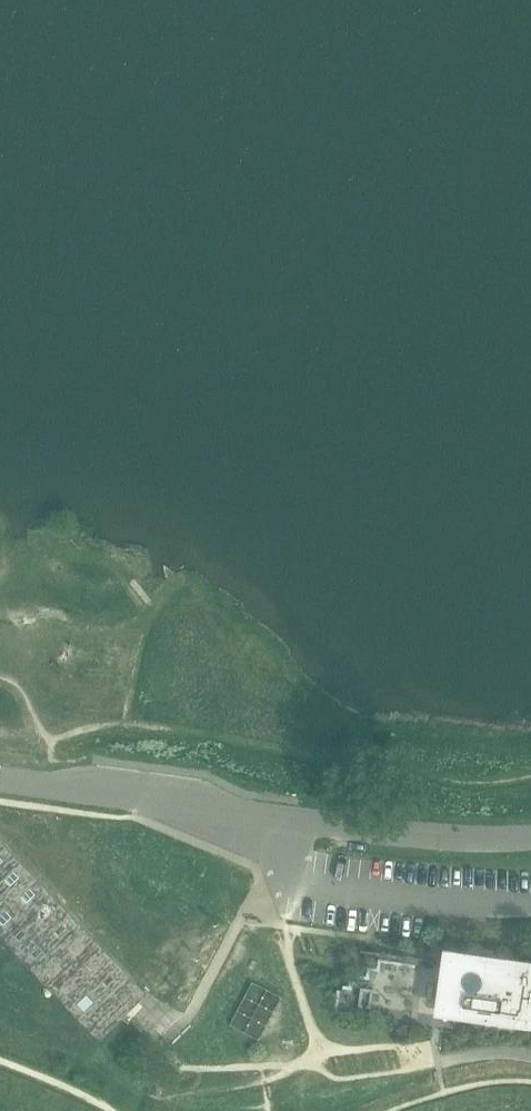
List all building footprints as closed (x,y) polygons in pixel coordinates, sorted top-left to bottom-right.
[(0,839),(0,937),(100,1040),(136,1006),(149,993),(0,839)] [(530,1029),(530,962),(455,951),(453,963),(446,962),(446,967),(449,967),(443,1009),(492,1016),(492,1024),(530,1029)] [(253,982),(230,1024),(257,1038),(280,996),(253,982)] [(401,1026),(400,1037),(410,1038),(411,1027),(401,1026)]
